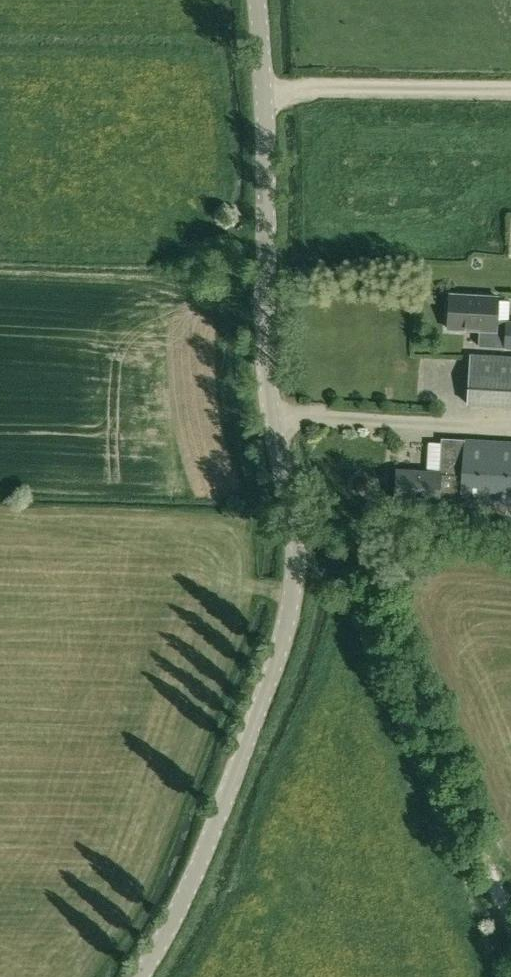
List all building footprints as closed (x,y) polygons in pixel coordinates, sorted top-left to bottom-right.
[(450,294),(448,329),(476,330),(479,331),(479,346),(507,348),(508,322),(497,321),(498,297),(450,294)] [(467,403),(510,405),(510,357),(470,355),(467,403)] [(422,435),(422,463),(437,464),(437,436),(422,435)] [(478,506),(502,508),(510,508),(510,440),(464,438),(464,439),(442,438),(439,472),(441,472),(439,503),(460,504),(460,505),(478,506)] [(441,472),(439,472),(397,469),(395,502),(410,503),(409,513),(413,517),(424,518),(428,514),(429,504),(439,505),(439,503),(441,472)]
